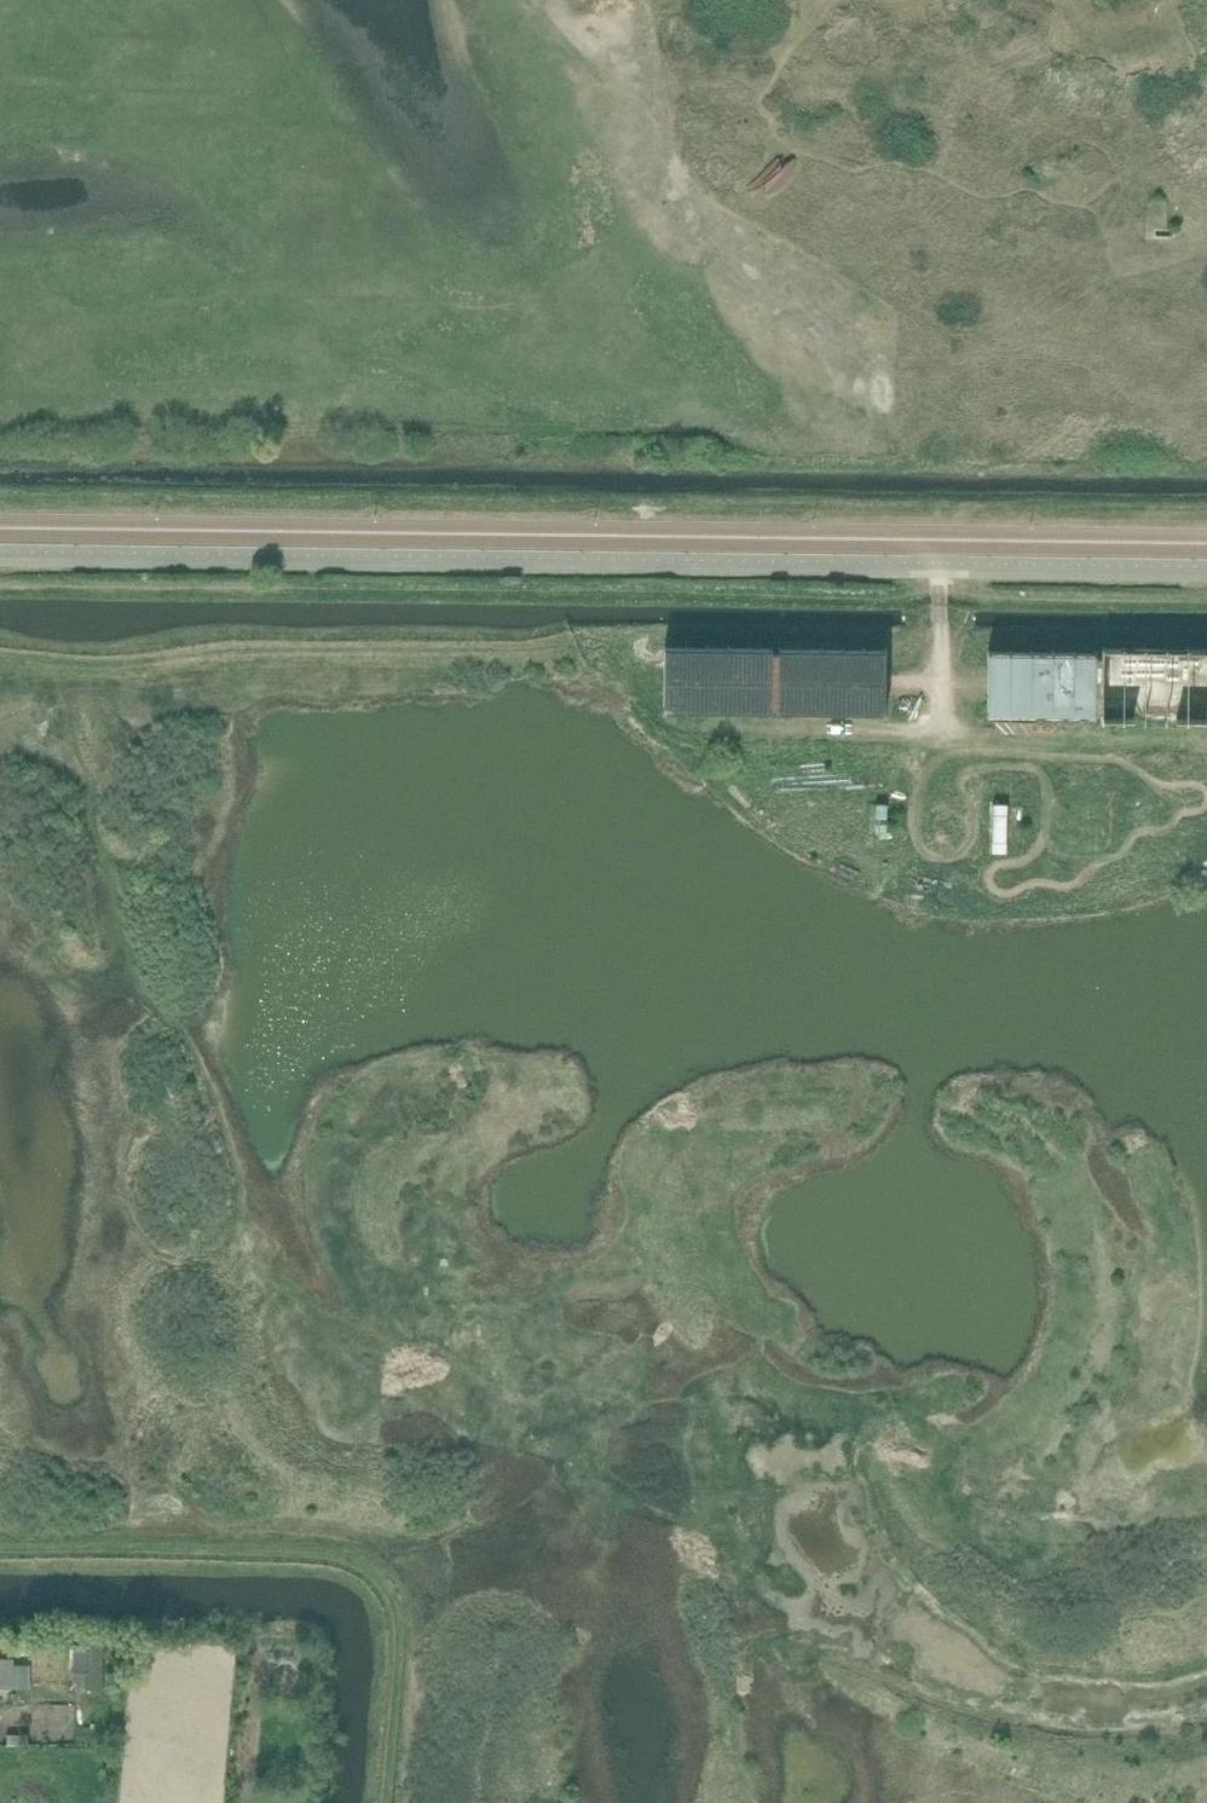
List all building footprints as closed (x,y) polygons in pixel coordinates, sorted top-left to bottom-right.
[(1166,199),(1144,199),(1144,236),(1170,237),(1170,227),(1166,227),(1166,199)] [(772,644),(662,642),(661,710),(771,712),(772,710),(772,705),(778,705),(778,710),(778,712),(888,713),(889,645),(779,644),(779,646),(779,651),(773,651),(773,646),(772,644)] [(1103,643),(1102,645),(1102,655),(1096,655),(1096,650),(1096,648),(986,646),(985,715),(1095,716),(1096,709),(1101,709),(1102,721),(1206,722),(1206,645),(1103,643)] [(1000,792),(999,842),(1013,843),(1015,793),(1000,792)] [(879,822),(892,824),(897,795),(884,793),(879,822)] [(103,1686),(103,1641),(87,1641),(86,1672),(73,1672),(73,1686),(103,1686)]
